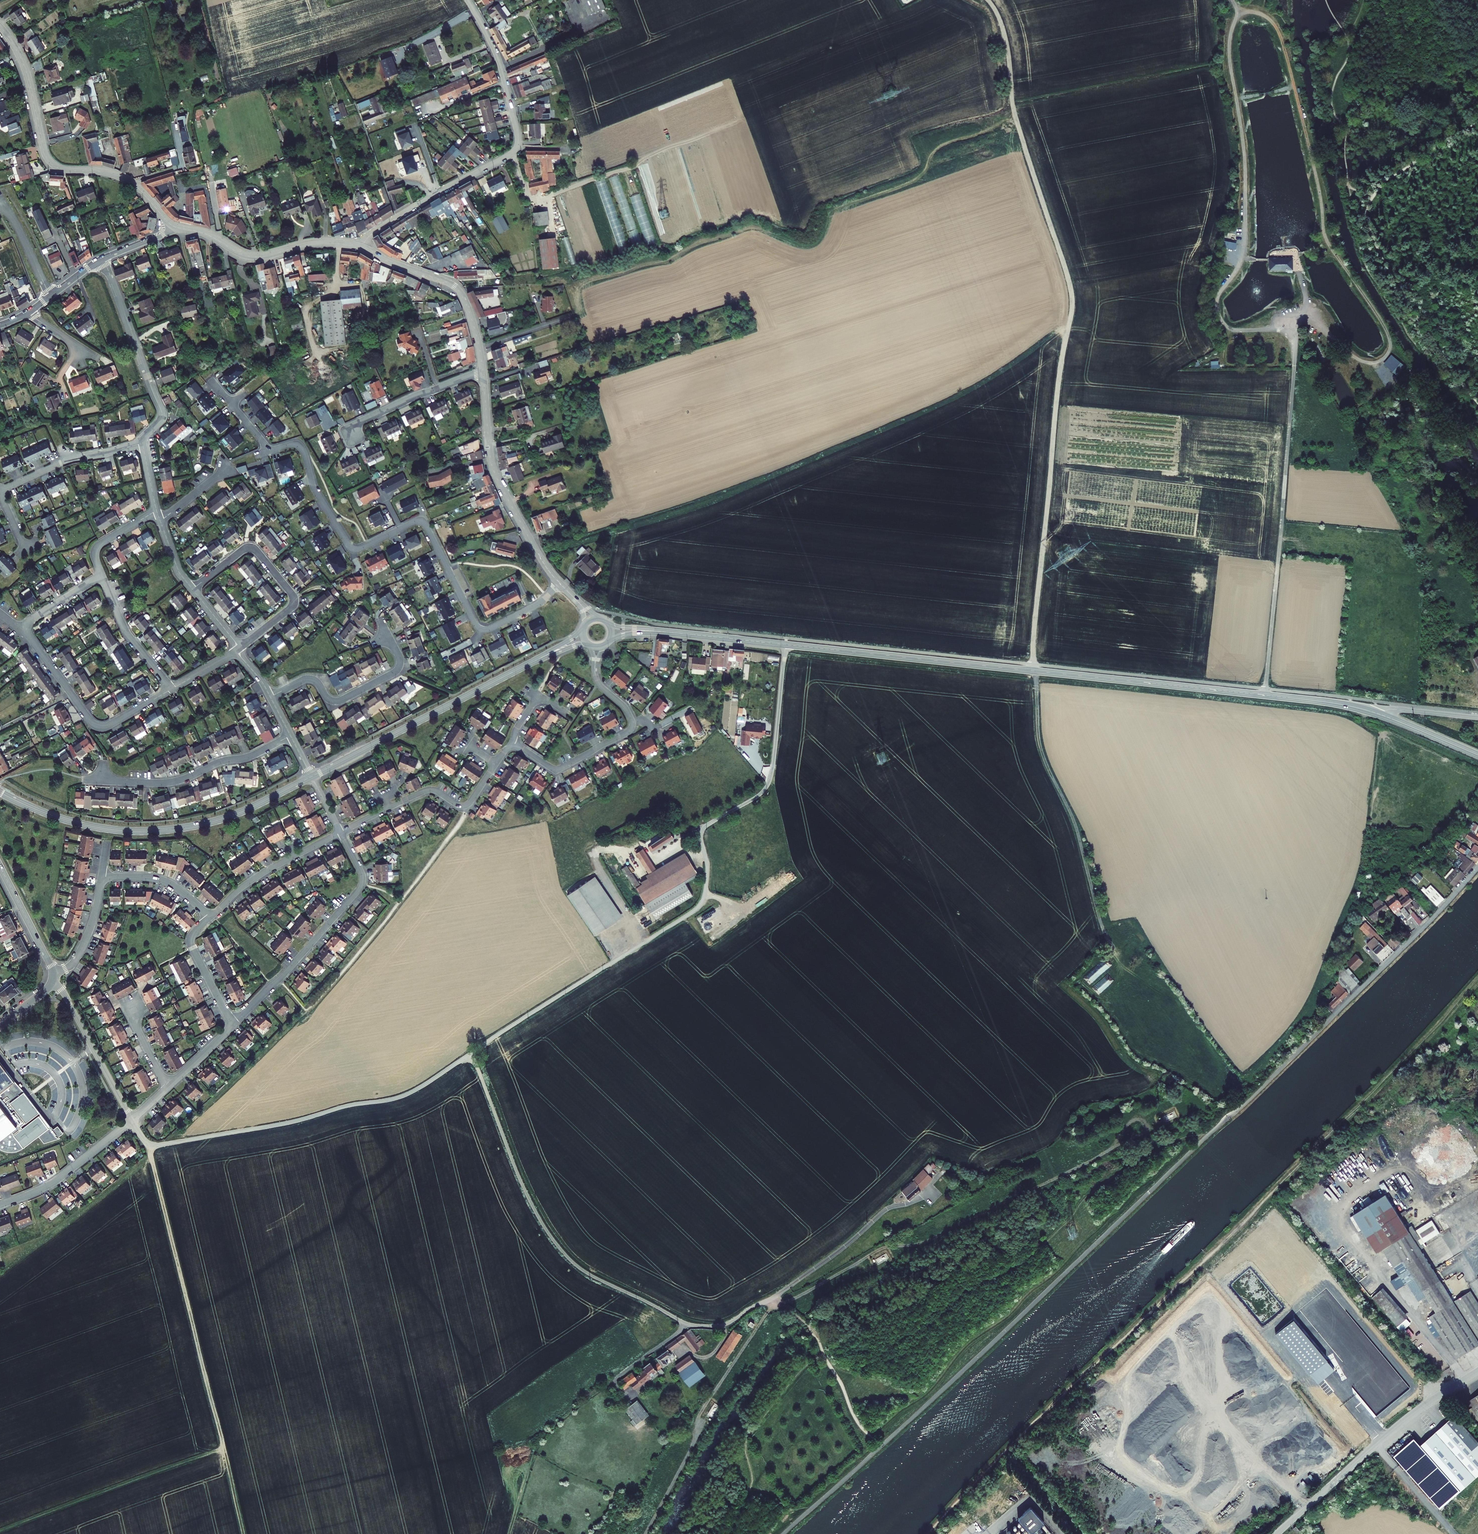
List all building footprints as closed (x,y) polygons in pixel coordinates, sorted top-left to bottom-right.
[(602,12),(597,0),(578,0),(586,19),(602,12)] [(496,16),(501,23),(505,19),(508,17),(507,17),(511,14),(505,6),(501,8),(498,4),(488,12),(492,18),(496,16)] [(18,25),(26,20),(21,12),(23,11),(20,7),(9,14),(11,18),(13,17),(18,25)] [(534,37),(510,50),(509,49),(508,49),(498,30),(508,25),(505,19),(501,23),(495,26),(490,30),(506,60),(537,43),(534,37)] [(28,43),(36,55),(46,49),(38,37),(37,37),(35,35),(28,39),(29,42),(28,43)] [(8,51),(3,43),(0,39),(0,54),(8,51)] [(431,66),(442,62),(434,42),(424,45),(431,66)] [(383,78),(397,73),(393,62),(395,61),(393,57),(381,61),(385,72),(381,73),(383,78)] [(533,62),(536,67),(548,62),(546,57),(533,62)] [(464,62),(452,67),(455,77),(450,79),(452,83),(462,79),(461,75),(472,71),(470,67),(472,67),(468,58),(463,60),(464,62)] [(520,68),(522,73),(536,67),(533,62),(520,68)] [(46,70),(50,84),(61,81),(58,67),(46,70)] [(520,68),(507,73),(509,78),(522,73),(520,68)] [(472,92),(498,81),(493,71),(483,75),(485,80),(476,84),(475,82),(474,81),(468,83),(472,91),(472,92)] [(99,107),(94,83),(107,80),(106,73),(86,77),(92,108),(99,107)] [(513,86),(525,81),(523,76),(510,81),(511,86),(513,86)] [(452,83),(457,97),(472,91),(468,83),(466,77),(462,79),(452,83)] [(543,92),(553,88),(550,80),(537,85),(537,84),(530,86),(529,83),(522,85),(526,96),(542,90),(543,92)] [(440,95),(443,103),(457,97),(452,83),(437,89),(440,95)] [(518,100),(527,97),(526,96),(522,85),(514,88),(518,100)] [(52,93),(55,105),(71,101),(70,98),(74,97),(72,88),(67,89),(52,93)] [(82,103),(90,100),(88,94),(80,96),(82,103)] [(390,113),(388,108),(387,109),(381,94),(376,96),(378,102),(377,102),(381,111),(380,112),(382,117),(390,113)] [(479,106),(496,101),(495,97),(488,99),(487,95),(477,98),(479,106)] [(375,97),(357,104),(359,110),(372,104),(374,109),(375,113),(381,111),(377,102),(375,97)] [(7,101),(0,103),(0,116),(1,118),(0,118),(0,120),(1,123),(2,122),(5,128),(9,126),(11,130),(9,131),(11,136),(24,131),(21,126),(20,127),(18,122),(22,121),(19,115),(11,118),(10,115),(12,114),(7,101)] [(497,105),(496,101),(479,106),(481,114),(491,111),(490,107),(497,105)] [(329,111),(333,121),(348,116),(343,103),(338,104),(341,113),(335,115),(332,107),(330,108),(331,111),(329,111)] [(535,114),(535,119),(550,118),(550,112),(545,112),(544,103),(535,104),(536,114),(535,114)] [(81,108),(75,117),(82,121),(80,125),(87,129),(91,122),(88,112),(81,108)] [(195,110),(197,121),(200,121),(199,116),(204,115),(203,109),(195,110)] [(492,115),(491,111),(481,114),(483,122),(500,118),(499,114),(492,115)] [(363,119),(365,124),(382,117),(380,112),(363,119)] [(68,120),(66,115),(52,119),(56,132),(65,130),(63,122),(68,120)] [(186,117),(179,118),(181,142),(188,141),(186,117)] [(501,121),(500,118),(483,122),(485,130),(496,127),(494,123),(501,121)] [(540,123),(530,124),(530,134),(529,134),(529,139),(541,138),(540,123)] [(490,143),(490,146),(498,144),(497,141),(499,140),(496,127),(485,130),(489,143),(490,143)] [(405,128),(395,132),(400,143),(401,143),(403,148),(413,144),(408,132),(407,133),(405,128)] [(83,137),(90,164),(102,164),(114,168),(116,161),(101,158),(100,156),(101,156),(97,141),(98,141),(96,133),(83,137)] [(126,135),(120,136),(125,153),(129,152),(130,151),(126,135)] [(473,145),(476,142),(468,135),(462,141),(476,153),(478,150),(473,145)] [(125,153),(120,136),(114,138),(122,164),(123,164),(128,162),(132,161),(129,152),(125,153)] [(332,136),(327,138),(331,150),(336,148),(332,136)] [(462,141),(457,148),(465,155),(468,151),(473,156),(476,153),(462,141)] [(463,158),(465,155),(457,148),(451,143),(446,149),(454,156),(457,153),(463,158)] [(183,154),(187,167),(196,165),(193,152),(191,147),(183,149),(184,150),(185,153),(184,154),(183,154)] [(454,156),(446,149),(441,155),(455,167),(457,164),(451,160),(454,156)] [(171,157),(169,151),(147,158),(149,167),(159,164),(158,161),(171,157)] [(29,164),(27,158),(29,158),(28,154),(22,156),(21,152),(0,158),(0,162),(17,157),(20,167),(29,164)] [(526,154),(528,163),(525,163),(530,183),(535,181),(530,160),(541,160),(543,175),(545,183),(531,187),(533,193),(552,188),(550,182),(549,181),(549,180),(549,175),(547,161),(547,153),(526,154)] [(561,153),(547,153),(547,161),(549,175),(549,180),(549,181),(555,180),(554,167),(552,167),(551,160),(561,159),(561,153)] [(455,167),(441,155),(436,162),(444,169),(447,165),(452,170),(455,167)] [(146,175),(151,174),(149,167),(147,158),(146,157),(143,158),(145,164),(143,165),(146,175)] [(123,164),(120,171),(125,173),(128,164),(128,162),(123,164)] [(33,180),(35,179),(32,170),(31,171),(29,164),(20,167),(17,168),(20,178),(16,179),(18,184),(26,182),(33,180)] [(175,178),(173,172),(161,176),(163,182),(167,181),(175,178)] [(152,186),(163,182),(161,176),(141,182),(161,207),(172,198),(172,197),(175,194),(173,185),(177,185),(175,178),(167,181),(170,192),(162,198),(152,186)] [(501,176),(488,183),(488,184),(493,192),(498,189),(500,192),(507,188),(506,185),(501,176)] [(618,176),(614,177),(615,191),(616,195),(616,196),(619,206),(619,202),(631,247),(639,245),(640,245),(621,179),(621,186),(618,176)] [(51,180),(50,178),(41,181),(43,185),(62,187),(61,193),(66,194),(66,186),(64,186),(64,181),(51,180)] [(396,214),(416,201),(414,194),(419,192),(417,188),(413,190),(412,188),(405,191),(409,199),(398,206),(393,193),(404,190),(403,184),(395,186),(394,181),(391,181),(385,182),(396,214)] [(480,189),(478,186),(475,181),(460,189),(465,198),(474,213),(478,211),(468,192),(474,188),(476,191),(480,189)] [(488,184),(484,186),(489,194),(493,192),(488,184)] [(383,221),(394,215),(384,186),(381,188),(387,204),(378,210),(379,212),(383,221)] [(227,206),(223,187),(213,189),(217,208),(220,207),(221,211),(233,208),(232,204),(227,206)] [(92,188),(76,194),(80,204),(96,198),(92,188)] [(465,198),(460,189),(455,191),(464,206),(465,205),(462,200),(465,198)] [(194,219),(194,225),(210,228),(206,207),(205,198),(204,190),(194,192),(195,200),(199,199),(201,214),(194,214),(194,219)] [(464,206),(455,191),(450,194),(456,204),(459,210),(461,212),(466,209),(464,207),(464,206)] [(172,198),(161,207),(170,216),(173,219),(176,221),(194,225),(194,219),(194,214),(194,200),(193,193),(187,193),(188,217),(178,215),(171,207),(179,200),(175,195),(172,198)] [(363,205),(365,204),(362,195),(360,195),(360,193),(357,194),(360,205),(363,205)] [(252,214),(260,211),(258,206),(266,204),(262,194),(254,197),(253,195),(246,198),(252,214)] [(450,194),(445,197),(454,212),(455,211),(452,206),(456,204),(450,194)] [(454,212),(445,197),(441,199),(445,207),(450,214),(454,212)] [(321,213),(315,198),(303,202),(306,210),(311,209),(314,216),(315,215),(315,216),(316,215),(321,213)] [(297,199),(281,205),(285,215),(302,209),(297,199)] [(360,236),(369,230),(365,221),(363,215),(361,210),(354,212),(353,210),(355,209),(352,199),(351,199),(348,200),(348,202),(358,230),(360,236)] [(441,199),(431,205),(434,210),(436,214),(442,211),(443,212),(445,212),(447,215),(450,214),(445,207),(441,199)] [(370,211),(377,225),(383,221),(379,212),(378,210),(375,201),(371,203),(374,209),(370,211)] [(345,233),(346,234),(358,230),(348,202),(343,203),(345,208),(346,207),(350,217),(343,219),(344,220),(345,224),(343,225),(345,233)] [(75,204),(58,211),(61,216),(77,210),(75,204)] [(614,204),(615,237),(619,253),(620,253),(628,251),(614,204)] [(332,226),(336,236),(345,233),(343,225),(342,221),(336,205),(333,207),(337,218),(337,219),(335,220),(336,225),(332,226)] [(428,214),(434,210),(431,205),(422,210),(427,219),(430,218),(428,214)] [(149,212),(151,211),(147,206),(135,211),(137,217),(149,212)] [(40,209),(33,212),(46,240),(53,237),(40,209)] [(412,215),(407,219),(410,226),(412,225),(411,223),(416,220),(418,222),(421,220),(422,222),(427,219),(422,210),(412,215)] [(367,213),(373,228),(377,225),(370,211),(366,212),(367,213)] [(149,220),(148,223),(140,223),(138,218),(136,219),(136,218),(133,212),(124,217),(127,222),(129,221),(131,226),(129,227),(132,235),(136,233),(138,239),(145,236),(144,234),(154,230),(157,218),(153,217),(148,217),(148,219),(149,220)] [(548,212),(533,214),(535,227),(550,225),(548,212)] [(369,230),(373,228),(367,213),(363,215),(365,221),(369,230)] [(501,215),(492,220),(500,233),(508,228),(501,215)] [(239,219),(227,216),(224,229),(232,230),(236,236),(245,229),(239,219)] [(407,219),(391,229),(397,238),(400,236),(398,232),(407,226),(410,230),(412,228),(410,226),(407,219)] [(93,243),(109,237),(105,227),(89,233),(93,243)] [(382,235),(385,240),(391,236),(393,240),(397,238),(391,229),(382,235)] [(61,235),(76,268),(81,264),(75,251),(72,252),(63,234),(61,235)] [(379,249),(387,244),(385,240),(382,235),(374,240),(374,241),(379,249)] [(653,236),(645,238),(646,244),(655,242),(653,236)] [(410,249),(414,253),(421,243),(418,238),(410,249)] [(556,238),(539,240),(543,270),(560,268),(556,238)] [(81,251),(77,253),(82,264),(87,260),(80,243),(78,239),(75,240),(80,249),(81,251)] [(86,240),(80,243),(87,260),(92,256),(86,240)] [(197,240),(184,243),(186,250),(189,249),(191,249),(192,254),(200,252),(197,240)] [(393,244),(391,242),(387,244),(379,249),(379,250),(392,260),(401,262),(402,257),(396,254),(390,250),(393,244)] [(421,243),(414,253),(417,255),(423,247),(421,243)] [(468,266),(479,261),(472,245),(468,247),(460,251),(468,266)] [(437,248),(426,254),(431,264),(442,259),(437,248)] [(182,260),(178,249),(167,253),(167,252),(158,255),(162,267),(182,260)] [(370,266),(374,261),(361,253),(342,251),(341,263),(340,275),(348,276),(350,258),(357,259),(359,260),(357,261),(359,263),(360,265),(360,268),(363,269),(363,282),(365,290),(369,290),(369,281),(370,271),(370,266)] [(48,257),(53,268),(63,264),(59,256),(61,255),(60,252),(48,257)] [(206,277),(200,252),(192,254),(199,279),(206,277)] [(300,254),(293,256),(295,263),(296,266),(298,265),(301,276),(305,275),(303,266),(300,254)] [(295,263),(293,256),(284,258),(287,268),(286,268),(287,272),(290,271),(290,270),(293,269),(291,265),(293,263),(295,263)] [(138,273),(150,269),(146,257),(142,258),(142,260),(135,263),(138,273)] [(1293,258),(1270,259),(1270,271),(1293,271),(1293,258)] [(380,265),(375,261),(371,267),(371,272),(370,271),(369,281),(378,281),(386,281),(390,269),(380,265)] [(117,280),(133,274),(129,263),(123,265),(124,267),(113,271),(117,280)] [(262,264),(255,266),(262,291),(269,289),(268,286),(267,269),(264,270),(262,264)] [(268,286),(269,289),(278,287),(273,267),(267,269),(268,286)] [(458,270),(454,271),(454,278),(458,279),(483,278),(483,275),(487,275),(487,269),(458,270)] [(416,288),(419,281),(408,276),(394,270),(392,276),(391,278),(387,281),(386,281),(378,281),(378,285),(384,285),(384,283),(392,283),(396,277),(404,280),(403,282),(416,288)] [(227,275),(219,277),(222,287),(229,285),(230,289),(235,287),(230,271),(226,272),(227,275)] [(296,280),(294,275),(289,276),(289,275),(285,276),(288,287),(297,285),(296,280)] [(219,277),(207,280),(208,284),(209,290),(222,287),(219,277)] [(424,299),(430,287),(419,281),(416,288),(415,290),(407,290),(408,293),(414,294),(424,299)] [(2,310),(14,305),(10,297),(13,296),(9,287),(8,283),(5,285),(7,292),(0,295),(0,306),(2,310)] [(20,309),(30,303),(25,294),(22,295),(23,296),(20,298),(18,293),(19,292),(18,289),(14,290),(12,285),(9,287),(13,296),(16,304),(20,309)] [(342,309),(361,307),(359,289),(340,291),(341,299),(342,309)] [(473,292),(467,295),(477,312),(480,319),(505,313),(503,308),(484,312),(477,300),(499,296),(498,290),(474,294),(473,292)] [(255,315),(259,314),(255,300),(260,299),(258,292),(249,295),(255,315)] [(82,302),(75,293),(69,298),(70,299),(67,300),(63,303),(69,312),(75,307),(77,308),(79,306),(79,304),(82,302)] [(243,296),(249,316),(255,315),(249,295),(243,296)] [(544,313),(555,312),(554,306),(555,306),(556,304),(556,300),(555,299),(554,299),(554,296),(545,297),(546,306),(544,307),(544,313)] [(154,311),(150,299),(138,303),(141,313),(137,314),(141,325),(155,320),(152,312),(154,311)] [(321,301),(325,333),(340,325),(345,337),(342,309),(341,299),(321,301)] [(441,317),(463,310),(460,304),(457,299),(440,307),(438,303),(428,302),(428,307),(436,307),(441,317)] [(183,321),(198,318),(195,307),(181,311),(183,321)] [(288,312),(290,319),(300,316),(298,309),(288,312)] [(489,321),(491,328),(502,325),(508,324),(510,318),(508,312),(505,313),(499,314),(500,318),(489,321)] [(94,323),(88,315),(84,317),(85,318),(79,322),(78,320),(74,324),(80,333),(86,329),(86,330),(91,326),(91,327),(94,325),(93,324),(94,323)] [(303,330),(300,316),(290,319),(293,332),(303,330)] [(470,335),(466,322),(441,330),(442,335),(458,330),(459,335),(447,339),(448,342),(470,335)] [(502,325),(491,328),(491,329),(491,330),(490,331),(490,332),(491,335),(492,336),(493,336),(496,335),(496,336),(505,333),(507,331),(506,329),(505,328),(503,328),(503,327),(508,324),(502,325)] [(340,325),(325,333),(326,346),(346,344),(345,337),(340,325)] [(28,346),(34,337),(21,329),(16,338),(28,346)] [(412,338),(410,331),(402,334),(399,335),(401,339),(397,340),(399,347),(403,346),(407,348),(407,349),(409,350),(408,351),(411,352),(413,353),(414,351),(417,353),(420,347),(416,345),(415,344),(417,340),(414,338),(414,339),(412,338)] [(5,332),(0,334),(0,355),(4,354),(2,350),(6,348),(5,347),(10,345),(5,332)] [(467,347),(473,346),(470,335),(448,342),(449,345),(457,343),(459,351),(463,350),(465,349),(467,347)] [(513,340),(514,344),(527,339),(527,337),(526,335),(513,340)] [(176,354),(169,336),(161,339),(164,346),(152,351),(155,361),(176,354)] [(50,342),(45,339),(39,347),(39,348),(38,350),(41,352),(42,351),(45,353),(46,352),(55,357),(56,357),(58,355),(57,353),(54,351),(54,350),(56,347),(50,343),(50,342)] [(475,361),(473,346),(467,347),(469,359),(467,360),(462,361),(463,366),(475,361)] [(492,351),(495,360),(506,356),(508,355),(509,355),(506,346),(492,351)] [(451,356),(453,361),(461,358),(459,353),(464,352),(463,350),(459,351),(451,354),(451,356)] [(507,359),(506,356),(495,360),(498,369),(507,366),(506,366),(509,365),(507,359)] [(1391,356),(1383,365),(1397,377),(1405,367),(1391,356)] [(552,375),(547,359),(538,362),(540,368),(539,368),(540,371),(534,373),(537,384),(548,381),(547,377),(552,375)] [(237,363),(223,375),(229,382),(230,383),(244,371),(237,363)] [(100,372),(99,370),(94,372),(98,383),(119,375),(115,366),(103,370),(100,372)] [(172,367),(159,371),(165,382),(176,378),(172,367)] [(49,376),(40,370),(32,382),(41,388),(49,376)] [(412,385),(414,389),(420,386),(419,383),(420,383),(419,381),(425,379),(421,371),(409,377),(410,380),(409,380),(411,385),(412,385)] [(86,376),(69,382),(74,394),(90,387),(86,376)] [(380,398),(387,395),(380,380),(376,381),(373,383),(372,380),(364,384),(367,390),(371,389),(373,393),(372,394),(374,399),(376,398),(379,397),(380,398)] [(195,381),(187,388),(195,398),(203,391),(200,388),(198,386),(198,385),(195,381)] [(518,381),(499,388),(502,397),(516,393),(517,396),(523,394),(518,381)] [(355,409),(360,407),(353,390),(342,395),(343,397),(342,399),(344,403),(346,403),(349,411),(354,408),(355,409)] [(460,392),(454,395),(459,406),(473,399),(469,390),(461,394),(460,392)] [(52,412),(62,408),(60,402),(59,401),(61,400),(58,393),(47,398),(52,412)] [(210,398),(206,394),(198,400),(207,411),(215,405),(210,399),(210,398)] [(169,396),(163,399),(165,404),(172,401),(169,396)] [(253,411),(255,414),(264,407),(265,407),(256,396),(248,402),(254,410),(253,411)] [(179,400),(175,403),(179,409),(184,405),(179,400)] [(367,410),(378,406),(375,400),(365,405),(367,410)] [(449,409),(444,400),(436,403),(435,402),(429,405),(430,407),(434,416),(449,409)] [(133,419),(134,422),(147,419),(143,405),(131,408),(133,419)] [(528,406),(512,410),(514,416),(517,415),(518,419),(520,424),(524,422),(525,427),(533,425),(528,406)] [(264,407),(255,414),(258,418),(259,417),(264,424),(272,417),(264,407)] [(410,425),(424,418),(420,409),(412,413),(411,411),(405,414),(405,415),(410,425)] [(220,412),(210,420),(221,432),(230,425),(225,419),(226,418),(220,412)] [(306,418),(311,428),(320,423),(316,414),(314,415),(312,412),(306,414),(308,418),(306,418)] [(128,435),(136,434),(134,422),(133,419),(129,419),(130,423),(118,425),(119,435),(128,434),(128,435)] [(277,436),(286,430),(277,419),(269,427),(271,430),(272,429),(277,436)] [(181,420),(171,428),(177,436),(181,440),(192,431),(192,429),(190,427),(188,427),(187,428),(181,420)] [(401,429),(396,420),(388,424),(387,422),(381,425),(382,427),(386,436),(387,437),(388,440),(402,433),(400,429),(401,429)] [(105,425),(106,437),(119,435),(118,425),(109,426),(108,425),(105,425)] [(70,432),(72,442),(84,440),(83,431),(82,427),(74,429),(74,432),(70,432)] [(382,427),(378,429),(384,442),(386,441),(385,438),(387,437),(386,436),(382,427)] [(177,436),(171,428),(161,436),(162,437),(159,440),(167,449),(170,447),(168,444),(177,436)] [(240,433),(236,428),(224,437),(234,449),(244,441),(238,434),(240,433)] [(83,431),(84,440),(93,439),(93,441),(97,440),(95,429),(91,429),(83,431)] [(554,438),(541,442),(544,453),(564,446),(560,433),(553,436),(554,438)] [(328,454),(337,450),(334,442),(335,441),(332,435),(321,440),(328,454)] [(474,451),(474,452),(480,450),(479,439),(459,447),(461,451),(462,451),(463,455),(474,451)] [(48,455),(52,453),(47,441),(38,445),(43,456),(48,454),(48,455)] [(43,456),(38,445),(30,449),(36,461),(39,459),(39,458),(43,456)] [(496,447),(499,461),(516,456),(517,456),(516,453),(507,454),(506,445),(496,447)] [(204,446),(201,462),(211,464),(214,448),(204,446)] [(384,455),(379,446),(371,450),(370,448),(364,451),(369,462),(375,459),(384,455)] [(22,452),(27,463),(32,461),(32,462),(36,461),(30,449),(22,452)] [(472,461),(485,458),(483,449),(480,450),(474,452),(470,454),(472,461)] [(9,458),(15,470),(18,469),(18,467),(22,465),(18,454),(9,458)] [(341,464),(345,473),(360,466),(355,456),(349,458),(349,460),(341,464)] [(507,468),(508,467),(507,463),(517,460),(516,456),(499,461),(501,470),(507,468)] [(11,472),(15,470),(9,458),(1,462),(6,473),(11,471),(11,472)] [(133,458),(120,461),(123,471),(132,469),(133,472),(136,471),(136,467),(134,461),(133,458)] [(293,469),(290,459),(279,462),(278,461),(274,462),(276,469),(280,468),(282,474),(287,472),(286,471),(293,469)] [(274,477),(270,463),(264,466),(265,469),(258,471),(257,468),(248,471),(250,477),(257,474),(259,482),(274,477)] [(485,476),(483,463),(470,466),(472,474),(467,475),(468,482),(473,481),(485,476)] [(111,464),(99,468),(101,477),(113,474),(111,464)] [(514,482),(524,478),(518,464),(508,467),(507,468),(508,472),(510,471),(514,482)] [(160,468),(162,481),(172,479),(170,466),(160,468)] [(441,475),(428,477),(430,487),(443,484),(456,477),(451,468),(445,472),(441,475)] [(76,470),(77,480),(90,479),(89,469),(76,470)] [(403,473),(382,484),(387,493),(408,483),(403,473)] [(493,483),(489,474),(485,476),(473,481),(477,490),(483,487),(493,483)] [(57,477),(54,479),(59,491),(67,487),(62,476),(58,478),(57,477)] [(546,480),(539,483),(542,490),(549,488),(550,490),(558,488),(559,491),(566,489),(561,476),(547,481),(546,480)] [(59,491),(54,479),(50,480),(51,481),(46,483),(51,494),(59,491)] [(162,481),(165,493),(175,491),(172,479),(162,481)] [(252,494),(243,482),(230,493),(235,499),(237,497),(238,499),(242,496),(244,500),(252,494)] [(295,483),(284,490),(288,496),(294,505),(303,499),(298,490),(299,489),(295,483)] [(493,483),(483,487),(487,496),(497,492),(493,483)] [(375,499),(380,496),(374,484),(357,492),(364,504),(369,501),(374,498),(375,499)] [(46,496),(41,486),(37,488),(36,487),(33,488),(38,500),(46,496)] [(25,493),(30,504),(38,500),(33,488),(29,490),(30,491),(25,493)] [(230,493),(226,489),(217,496),(223,504),(230,499),(232,502),(235,499),(230,493)] [(502,503),(497,492),(487,496),(484,497),(476,500),(471,502),(473,507),(482,504),(482,505),(483,505),(484,508),(494,504),(495,506),(502,503)] [(24,511),(32,507),(30,504),(25,493),(21,495),(20,494),(16,496),(22,508),(23,507),(24,511)] [(127,501),(132,509),(142,503),(137,494),(127,501)] [(207,504),(213,512),(223,504),(217,496),(207,504)] [(414,496),(400,503),(404,512),(412,508),(412,509),(419,506),(414,496)] [(121,516),(132,509),(127,501),(119,505),(117,503),(115,505),(121,516)] [(106,515),(112,524),(120,519),(118,517),(121,516),(115,505),(112,506),(114,510),(106,515)] [(203,515),(197,507),(187,515),(193,523),(203,515)] [(244,517),(252,527),(263,518),(254,508),(244,517)] [(532,517),(537,532),(543,530),(540,524),(540,521),(551,517),(552,519),(552,521),(559,518),(555,508),(532,517)] [(310,529),(320,523),(311,509),(299,517),(303,522),(304,521),(310,529)] [(503,524),(505,523),(501,513),(500,514),(498,509),(493,511),(494,513),(480,519),(484,527),(492,524),(493,528),(495,527),(497,526),(498,529),(504,527),(503,524)] [(381,511),(368,518),(371,523),(373,522),(376,527),(380,524),(383,523),(383,525),(389,522),(385,515),(384,516),(381,511)] [(101,530),(112,524),(106,515),(105,512),(100,515),(102,518),(96,521),(101,530)] [(42,525),(44,529),(55,524),(51,515),(42,519),(44,525),(42,525)] [(177,523),(183,531),(193,523),(187,515),(177,523)] [(45,537),(47,541),(59,536),(55,527),(45,531),(47,537),(45,537)] [(230,543),(240,536),(233,528),(223,536),(230,543)] [(271,528),(268,530),(275,539),(277,536),(271,528)] [(264,541),(267,545),(275,539),(268,530),(267,529),(259,535),(264,541)] [(155,539),(149,531),(139,537),(145,548),(146,550),(149,548),(147,544),(155,539)] [(328,537),(324,531),(313,538),(321,551),(330,545),(326,538),(328,537)] [(407,541),(403,543),(406,549),(410,547),(410,549),(421,543),(416,534),(406,540),(407,541)] [(50,544),(53,549),(63,544),(59,536),(47,541),(49,545),(50,544)] [(275,539),(267,545),(275,555),(283,548),(286,545),(283,542),(283,543),(277,536),(275,539)] [(132,550),(134,554),(142,549),(142,550),(145,548),(139,537),(136,539),(135,537),(127,542),(132,550)] [(218,540),(208,548),(213,555),(214,556),(224,548),(218,540)] [(117,550),(125,562),(127,560),(124,555),(132,550),(127,542),(119,547),(120,549),(117,550)] [(497,552),(515,558),(518,547),(508,544),(508,546),(499,543),(497,552)] [(392,547),(387,550),(392,560),(398,557),(400,560),(405,557),(399,544),(395,546),(395,547),(393,548),(392,547)] [(198,556),(204,563),(211,558),(211,557),(213,555),(208,548),(206,545),(196,553),(198,556)] [(590,577),(599,568),(587,556),(590,553),(583,546),(577,552),(580,554),(577,557),(581,560),(577,564),(590,577)] [(76,549),(81,556),(84,553),(80,547),(76,549)] [(125,562),(117,550),(107,557),(114,569),(122,564),(125,562)] [(337,552),(328,558),(330,562),(331,562),(338,573),(347,567),(344,562),(342,561),(343,560),(340,556),(337,552)] [(370,558),(365,561),(371,571),(377,568),(379,568),(385,565),(385,564),(380,555),(380,554),(376,556),(374,558),(373,558),(371,559),(370,558)] [(2,570),(12,561),(9,558),(7,559),(3,555),(0,558),(0,567),(2,570)] [(194,571),(204,563),(198,556),(191,561),(189,559),(186,561),(194,571)] [(284,560),(281,562),(292,575),(298,570),(299,571),(303,567),(299,562),(296,564),(289,556),(284,560)] [(431,562),(429,558),(419,563),(425,576),(434,572),(430,563),(431,562)] [(241,572),(246,579),(249,576),(257,570),(249,560),(241,567),(242,567),(244,570),(241,572)] [(2,570),(9,577),(17,569),(13,565),(14,563),(12,561),(2,570)] [(68,567),(75,577),(77,576),(78,576),(89,569),(84,561),(72,568),(70,565),(68,567)] [(72,579),(75,577),(68,567),(65,568),(67,571),(59,576),(65,585),(72,580),(72,579)] [(299,571),(292,576),(300,586),(311,577),(303,567),(299,571)] [(262,578),(263,577),(257,570),(249,576),(255,584),(256,583),(258,585),(264,580),(262,578)] [(434,595),(443,590),(439,581),(440,580),(438,575),(427,581),(434,595)] [(47,580),(54,591),(56,589),(57,590),(65,585),(59,576),(51,581),(49,578),(47,580)] [(349,590),(352,588),(355,588),(355,589),(363,589),(362,576),(355,576),(355,577),(353,577),(353,578),(349,578),(349,579),(348,578),(343,581),(344,582),(340,584),(343,589),(347,587),(349,590)] [(52,595),(55,593),(54,591),(47,580),(37,586),(36,588),(43,598),(51,594),(52,595)] [(264,580),(258,585),(260,588),(259,589),(260,589),(257,592),(262,598),(265,596),(273,589),(267,582),(266,583),(264,580)] [(218,586),(210,592),(218,602),(226,595),(218,586)] [(29,604),(37,600),(30,588),(19,595),(27,608),(30,606),(29,604)] [(265,596),(273,605),(281,599),(273,589),(265,596)] [(489,594),(477,600),(485,616),(487,615),(488,616),(521,599),(516,589),(506,594),(507,597),(497,602),(494,604),(489,594)] [(334,598),(328,590),(319,598),(325,606),(332,600),(334,602),(337,599),(335,597),(334,598)] [(172,598),(180,608),(188,602),(179,592),(172,598)] [(387,605),(389,608),(398,601),(396,598),(395,599),(390,592),(380,598),(385,606),(387,605)] [(87,611),(88,612),(91,610),(90,609),(101,602),(96,593),(85,600),(85,601),(82,603),(87,611)] [(368,597),(372,604),(379,600),(375,594),(368,597)] [(226,595),(218,602),(226,612),(236,603),(234,600),(232,602),(226,595)] [(450,602),(447,597),(435,603),(439,609),(440,609),(445,619),(455,614),(452,609),(451,607),(449,602),(450,602)] [(319,598),(309,606),(312,609),(315,614),(325,606),(319,598)] [(400,604),(398,601),(389,608),(391,611),(389,612),(394,619),(407,610),(402,603),(400,604)] [(80,615),(87,611),(82,603),(82,602),(74,607),(75,608),(72,610),(78,619),(81,617),(80,615)] [(203,619),(200,615),(199,616),(191,606),(183,612),(189,619),(185,622),(188,625),(190,623),(193,627),(194,626),(202,619),(202,620),(203,619)] [(68,611),(61,615),(66,624),(74,619),(75,621),(78,619),(72,610),(71,609),(68,610),(68,611)] [(229,615),(237,625),(245,619),(237,609),(229,615)] [(354,615),(351,618),(364,627),(366,624),(364,623),(370,616),(361,609),(355,616),(354,615)] [(412,617),(407,610),(394,619),(399,626),(401,625),(403,628),(406,626),(412,621),(410,618),(412,617)] [(306,611),(296,619),(303,627),(312,619),(306,611)] [(134,621),(142,631),(151,624),(148,620),(149,619),(150,617),(148,615),(146,614),(143,616),(142,615),(141,615),(139,612),(132,618),(134,621)] [(59,629),(66,624),(61,615),(50,622),(51,624),(59,636),(62,634),(59,629)] [(351,622),(345,629),(354,636),(360,629),(361,630),(364,627),(351,618),(349,621),(351,622)] [(529,625),(534,635),(547,628),(541,618),(537,620),(538,621),(535,623),(534,622),(529,625)] [(208,627),(202,620),(202,619),(194,626),(193,627),(191,629),(199,639),(211,629),(209,626),(208,627)] [(455,624),(453,620),(442,626),(451,644),(461,639),(454,624),(455,624)] [(283,629),(289,637),(299,630),(292,622),(283,629)] [(59,636),(51,624),(41,630),(46,639),(54,634),(56,637),(59,636)] [(105,624),(97,629),(104,640),(112,635),(105,624)] [(334,636),(345,645),(348,642),(349,643),(354,636),(345,629),(342,626),(334,636)] [(509,636),(514,646),(528,639),(522,629),(517,631),(518,632),(509,636)] [(151,630),(144,636),(152,646),(160,639),(162,637),(157,630),(154,632),(151,630)] [(408,640),(411,648),(422,644),(419,636),(421,636),(419,632),(408,636),(410,640),(408,640)] [(4,647),(12,637),(8,635),(7,637),(3,633),(0,637),(0,644),(4,647)] [(213,650),(221,643),(213,633),(205,640),(213,650)] [(268,641),(276,652),(286,644),(278,633),(268,641)] [(104,640),(101,642),(108,652),(119,645),(120,645),(118,642),(117,642),(112,635),(104,640)] [(15,640),(12,637),(4,647),(12,653),(18,645),(13,641),(15,640)] [(509,648),(503,637),(499,639),(500,641),(488,646),(494,656),(509,648)] [(657,639),(656,656),(661,656),(668,657),(669,652),(667,652),(661,651),(662,647),(663,647),(664,644),(669,645),(669,639),(659,638),(657,639)] [(159,652),(161,654),(169,648),(167,645),(165,647),(160,639),(152,646),(158,653),(159,652)] [(193,641),(188,645),(192,650),(196,646),(193,641)] [(422,644),(411,648),(414,657),(416,656),(417,659),(428,655),(427,652),(425,652),(422,644)] [(114,652),(119,660),(127,655),(122,647),(121,648),(119,645),(108,652),(110,655),(114,652)] [(163,657),(169,664),(177,657),(171,651),(174,648),(172,645),(169,648),(161,654),(160,655),(162,658),(163,657)] [(271,656),(263,645),(256,650),(255,649),(252,652),(259,661),(262,658),(264,661),(271,656)] [(60,657),(65,665),(73,659),(69,652),(72,650),(69,647),(57,655),(59,658),(60,657)] [(489,657),(484,647),(479,649),(480,651),(470,656),(473,662),(476,660),(478,663),(489,657)] [(26,648),(17,655),(22,663),(31,657),(27,652),(29,651),(26,648)] [(743,667),(744,650),(729,648),(729,651),(728,661),(731,661),(736,661),(736,660),(738,660),(738,661),(740,662),(739,667),(743,667)] [(728,661),(729,651),(725,650),(713,649),(711,667),(717,668),(717,666),(727,667),(728,663),(728,661)] [(467,661),(462,652),(455,656),(455,655),(449,658),(454,668),(467,661)] [(368,660),(373,670),(381,666),(380,665),(383,663),(378,653),(374,655),(375,656),(368,660)] [(116,662),(122,673),(134,665),(127,655),(119,660),(116,662)] [(173,672),(176,675),(188,665),(180,655),(177,657),(169,664),(174,671),(173,672)] [(428,655),(417,659),(418,663),(417,663),(420,672),(431,667),(428,659),(429,659),(428,655)] [(661,656),(656,656),(655,666),(651,665),(650,672),(655,672),(655,666),(665,667),(665,663),(667,663),(668,657),(661,656)] [(34,661),(31,657),(22,663),(28,670),(38,663),(35,660),(34,661)] [(709,670),(711,657),(706,657),(706,659),(693,657),(692,668),(705,669),(709,670)] [(73,659),(65,665),(70,672),(72,671),(73,674),(82,669),(81,667),(79,668),(73,659)] [(356,664),(361,674),(364,673),(365,675),(373,670),(368,660),(360,664),(359,662),(356,664)] [(28,670),(34,678),(42,672),(38,667),(40,666),(38,663),(28,670)] [(353,668),(346,672),(351,682),(359,678),(358,676),(361,674),(356,664),(353,666),(353,668)] [(234,667),(223,673),(230,685),(245,676),(239,667),(235,669),(234,667)] [(75,677),(80,684),(89,679),(82,669),(73,674),(72,675),(74,678),(75,677)] [(618,685),(622,689),(630,679),(618,670),(611,678),(619,684),(618,685)] [(42,672),(34,678),(39,685),(49,678),(47,675),(45,676),(42,672)] [(329,678),(335,688),(343,684),(343,686),(351,682),(346,672),(338,676),(337,674),(329,678)] [(219,675),(207,682),(213,691),(224,684),(219,675)] [(564,680),(556,675),(549,684),(554,687),(553,688),(557,691),(564,680)] [(45,693),(53,687),(50,682),(51,681),(49,678),(39,685),(45,693)] [(87,695),(96,690),(89,679),(80,684),(87,695)] [(139,694),(150,688),(145,679),(134,686),(139,694)] [(123,692),(128,700),(139,694),(134,686),(132,681),(127,684),(129,688),(123,692)] [(401,683),(394,688),(400,697),(407,693),(408,694),(416,689),(413,684),(412,685),(409,687),(406,683),(405,682),(402,684),(401,683)] [(568,683),(561,694),(565,697),(566,696),(571,699),(577,688),(568,683)] [(639,684),(629,695),(635,700),(636,698),(642,703),(649,695),(643,689),(644,688),(639,684)] [(188,694),(193,702),(201,698),(203,701),(206,699),(198,686),(195,688),(196,689),(188,694)] [(53,687),(45,693),(51,701),(60,694),(58,690),(56,691),(53,687)] [(111,695),(118,707),(128,700),(123,692),(121,688),(111,695)] [(400,697),(394,688),(387,692),(388,694),(385,696),(391,706),(394,703),(393,702),(400,697)] [(578,702),(583,705),(589,695),(581,690),(573,702),(577,704),(578,702)] [(298,696),(303,706),(311,703),(311,704),(315,702),(310,692),(306,694),(305,692),(298,696)] [(379,694),(372,699),(378,708),(385,704),(388,708),(391,706),(385,696),(382,698),(379,694)] [(114,709),(118,707),(111,695),(100,701),(106,713),(114,709)] [(251,715),(261,710),(259,707),(261,706),(257,698),(254,700),(251,695),(245,698),(248,703),(246,703),(250,711),(249,712),(251,715)] [(298,696),(290,700),(291,702),(287,704),(293,714),(296,712),(295,710),(303,706),(298,696)] [(649,710),(658,717),(668,704),(659,697),(649,710)] [(180,698),(168,705),(173,714),(185,707),(180,698)] [(90,699),(84,703),(89,709),(94,706),(90,699)] [(366,705),(363,707),(369,717),(372,715),(371,713),(378,708),(372,699),(365,704),(366,705)] [(514,700),(509,707),(521,715),(523,712),(521,710),(524,707),(514,700)] [(357,705),(350,710),(356,720),(359,723),(366,718),(366,719),(369,717),(363,707),(360,709),(357,705)] [(68,714),(63,706),(55,711),(57,715),(59,719),(55,720),(57,724),(59,725),(61,724),(62,724),(71,719),(68,714)] [(521,715),(509,707),(505,714),(515,720),(517,717),(519,718),(521,715)] [(145,720),(150,727),(162,720),(163,723),(166,721),(159,709),(156,711),(157,712),(149,716),(149,717),(145,720)] [(258,725),(268,720),(264,712),(262,713),(261,710),(251,715),(252,719),(254,718),(258,725)] [(349,725),(356,720),(350,710),(343,715),(344,717),(337,722),(343,731),(350,726),(349,725)] [(472,724),(475,726),(482,716),(475,711),(469,720),(473,723),(472,724)] [(543,712),(541,716),(551,723),(556,717),(547,711),(545,713),(543,712)] [(605,718),(599,721),(604,732),(611,728),(612,729),(618,726),(612,714),(610,715),(608,711),(602,714),(605,718)] [(684,718),(694,736),(702,732),(692,714),(684,718)] [(489,720),(482,716),(475,726),(478,728),(479,727),(483,730),(489,720)] [(547,730),(551,723),(541,716),(538,720),(540,721),(538,724),(547,730)] [(310,718),(300,723),(302,726),(300,727),(304,735),(314,729),(310,722),(312,721),(310,718)] [(137,723),(129,727),(134,736),(135,736),(136,738),(138,739),(147,733),(145,730),(140,720),(136,722),(137,723)] [(262,737),(272,732),(270,729),(272,728),(268,720),(258,725),(262,733),(260,734),(262,737)] [(740,730),(739,745),(747,745),(748,736),(753,737),(754,737),(754,735),(757,736),(757,737),(758,737),(760,737),(760,734),(764,734),(764,726),(759,726),(758,724),(754,724),(752,725),(744,724),(744,730),(740,730)] [(223,734),(228,745),(236,741),(237,742),(245,739),(238,725),(230,729),(231,731),(223,734)] [(462,737),(465,733),(459,729),(455,726),(450,734),(461,741),(463,738),(462,737)] [(580,743),(587,740),(587,741),(594,737),(588,726),(582,729),(582,730),(575,734),(580,743)] [(314,729),(304,735),(308,743),(310,742),(311,745),(322,740),(320,736),(318,737),(314,729)] [(489,746),(497,734),(489,729),(483,739),(487,742),(486,744),(489,746)] [(531,731),(529,734),(540,741),(544,735),(535,729),(533,732),(531,731)] [(125,730),(110,739),(115,747),(125,741),(126,742),(131,740),(125,730)] [(81,743),(87,752),(94,747),(93,746),(96,744),(88,731),(84,733),(88,738),(81,743)] [(663,737),(669,749),(677,745),(676,743),(681,741),(675,732),(668,736),(668,735),(663,737)] [(210,735),(216,748),(220,747),(220,748),(228,745),(223,734),(216,738),(214,734),(210,735)] [(445,742),(449,745),(455,749),(458,744),(459,745),(461,741),(450,734),(445,742)] [(497,734),(489,746),(493,748),(494,746),(499,750),(506,740),(497,734)] [(535,748),(540,741),(529,734),(527,737),(528,738),(526,742),(535,748)] [(201,744),(206,755),(214,751),(213,750),(216,748),(210,735),(207,737),(209,741),(201,744)] [(657,751),(651,739),(646,743),(646,744),(644,745),(643,743),(637,746),(643,757),(646,758),(651,755),(651,754),(657,751)] [(322,740),(311,745),(313,748),(311,749),(316,757),(326,751),(322,744),(323,743),(322,740)] [(80,757),(87,752),(81,743),(74,748),(71,745),(68,747),(76,758),(79,756),(80,757)] [(194,758),(197,757),(198,759),(206,755),(201,744),(193,748),(193,746),(189,748),(194,758)] [(186,749),(178,752),(183,763),(194,758),(189,748),(188,746),(185,747),(186,749)] [(73,760),(76,758),(68,747),(58,754),(67,767),(75,762),(73,760)] [(625,763),(627,766),(630,764),(632,762),(631,760),(633,759),(632,758),(633,757),(629,750),(627,751),(627,750),(618,754),(618,753),(612,756),(615,762),(618,761),(620,765),(625,763)] [(166,756),(171,766),(174,765),(175,767),(183,763),(178,752),(170,756),(169,754),(166,756)] [(283,753),(275,757),(280,768),(288,764),(289,766),(293,765),(287,753),(284,755),(283,753)] [(436,763),(443,768),(451,757),(448,755),(446,757),(442,754),(436,763)] [(527,762),(517,755),(514,760),(513,760),(511,763),(521,770),(527,762)] [(168,768),(171,766),(166,756),(162,757),(163,759),(155,763),(160,773),(168,770),(168,768)] [(280,768),(275,757),(267,761),(268,763),(265,765),(270,775),(274,773),(273,772),(280,768)] [(402,771),(406,773),(411,760),(404,757),(399,767),(403,769),(402,771)] [(451,757),(443,768),(452,773),(458,764),(453,761),(454,759),(451,757)] [(611,771),(605,759),(599,762),(601,764),(593,768),(598,778),(611,771)] [(418,762),(411,760),(406,773),(409,774),(410,772),(413,773),(418,762)] [(1,774),(10,770),(6,762),(0,765),(0,771),(1,774)] [(466,763),(460,771),(468,777),(475,765),(472,763),(471,766),(466,763)] [(385,768),(391,780),(394,779),(393,777),(398,775),(392,764),(385,768)] [(479,768),(475,765),(468,777),(477,782),(482,773),(477,770),(479,768)] [(391,780),(385,768),(378,772),(383,782),(387,781),(387,782),(391,780)] [(244,783),(245,771),(237,771),(237,769),(233,769),(232,773),(224,773),(223,774),(226,785),(231,784),(235,784),(235,782),(244,783)] [(505,771),(503,774),(515,782),(519,775),(509,769),(507,772),(505,771)] [(245,771),(244,783),(253,784),(252,786),(256,786),(257,774),(254,774),(254,772),(245,771)] [(570,780),(574,789),(580,786),(581,787),(590,783),(584,771),(577,775),(578,776),(570,780)] [(374,774),(367,777),(374,790),(376,788),(376,786),(379,785),(374,774)] [(510,789),(515,782),(503,774),(501,777),(503,778),(500,782),(510,789)] [(536,774),(529,785),(541,793),(547,784),(541,780),(542,778),(536,774)] [(367,777),(364,779),(369,790),(370,791),(374,790),(367,777)] [(334,793),(345,786),(341,779),(331,784),(334,788),(332,789),(334,793)] [(369,790),(364,779),(360,781),(366,792),(369,790)] [(216,780),(207,782),(210,793),(211,797),(220,794),(219,793),(223,792),(220,781),(216,782),(216,780)] [(417,780),(406,786),(408,790),(407,790),(409,793),(420,787),(417,780)] [(210,793),(207,782),(199,785),(199,786),(196,787),(196,788),(200,801),(203,800),(202,796),(210,793)] [(345,786),(334,793),(336,797),(338,796),(339,799),(349,794),(345,786)] [(493,789),(491,792),(502,800),(507,794),(497,787),(495,790),(493,789)] [(568,798),(562,787),(556,790),(557,791),(550,795),(555,805),(568,798)] [(184,791),(187,802),(196,800),(196,802),(200,801),(196,788),(184,791)] [(85,792),(76,791),(76,803),(84,803),(84,809),(88,809),(89,794),(85,794),(85,792)] [(176,795),(173,796),(176,807),(180,806),(179,805),(187,802),(184,791),(176,794),(176,795)] [(92,794),(89,794),(88,809),(92,809),(92,804),(100,804),(101,793),(92,792),(92,794)] [(498,807),(502,800),(491,792),(489,795),(491,797),(488,800),(498,807)] [(101,793),(100,804),(109,805),(109,806),(113,807),(113,795),(110,795),(110,793),(101,793)] [(117,795),(113,795),(113,807),(116,807),(116,805),(125,805),(125,794),(117,793),(117,795)] [(125,794),(125,805),(133,806),(133,808),(137,808),(138,796),(134,796),(134,794),(125,794)] [(169,794),(160,796),(163,807),(172,805),(173,809),(176,807),(173,796),(170,797),(169,794)] [(152,800),(149,801),(152,813),(156,812),(156,813),(164,811),(163,807),(160,796),(152,799),(152,800)] [(302,809),(314,803),(312,799),(310,800),(308,796),(298,801),(302,809)] [(345,813),(356,807),(352,800),(342,805),(345,809),(343,810),(345,813)] [(316,806),(314,803),(302,809),(307,817),(316,812),(314,807),(316,806)] [(433,818),(439,809),(437,807),(436,808),(431,804),(424,814),(427,816),(428,815),(433,818)] [(480,809),(476,815),(482,819),(484,817),(488,820),(491,816),(493,817),(496,812),(485,804),(481,810),(480,809)] [(356,807),(345,813),(347,817),(348,816),(351,821),(361,816),(356,807)] [(437,816),(440,818),(438,821),(442,824),(440,826),(445,829),(452,818),(447,815),(448,813),(441,809),(437,816)] [(404,816),(401,818),(407,829),(415,825),(409,815),(405,818),(404,816)] [(314,830),(325,824),(324,821),(322,822),(319,818),(310,823),(314,830)] [(399,834),(407,829),(401,818),(397,820),(397,821),(393,823),(399,834)] [(296,826),(294,822),(285,826),(291,838),(295,836),(294,834),(299,831),(296,826)] [(1467,827),(1475,831),(1474,833),(1477,836),(1477,825),(1475,823),(1473,826),(1470,824),(1467,827)] [(325,824),(314,830),(318,838),(328,833),(326,829),(328,828),(325,824)] [(383,826),(380,828),(386,840),(390,838),(394,836),(388,826),(384,828),(383,826)] [(281,828),(274,831),(280,843),(283,842),(282,840),(286,839),(281,828)] [(378,844),(386,840),(380,828),(376,830),(378,832),(373,834),(378,844)] [(1466,828),(1460,834),(1466,837),(1470,831),(1466,828)] [(280,843),(274,831),(267,835),(272,846),(276,844),(277,845),(280,843)] [(658,849),(678,836),(674,831),(655,843),(658,849)] [(1477,845),(1477,836),(1474,833),(1470,831),(1466,837),(1476,844),(1477,845)] [(81,835),(79,846),(91,848),(92,844),(90,844),(92,837),(81,835)] [(364,836),(361,838),(367,849),(374,846),(368,836),(365,837),(364,836)] [(361,853),(367,849),(361,838),(358,839),(358,841),(355,842),(361,853)] [(690,854),(691,854),(696,851),(689,840),(683,843),(690,854)] [(1477,862),(1477,861),(1477,855),(1471,851),(1460,843),(1459,846),(1457,848),(1467,855),(1477,862)] [(265,845),(258,850),(265,861),(268,859),(267,857),(272,854),(265,845)] [(90,852),(91,848),(79,846),(77,856),(88,858),(89,852),(90,852)] [(638,854),(651,874),(658,870),(645,850),(644,850),(643,848),(639,850),(640,852),(638,854)] [(262,863),(265,861),(258,850),(250,855),(257,865),(261,862),(262,863)] [(336,851),(333,852),(340,864),(346,861),(340,850),(337,852),(336,851)] [(332,868),(340,864),(333,852),(329,855),(330,856),(327,858),(332,868)] [(637,890),(642,897),(668,884),(693,868),(684,853),(658,870),(651,874),(646,877),(648,880),(643,883),(645,886),(637,890)] [(1457,867),(1465,874),(1468,872),(1475,864),(1466,857),(1461,853),(1458,856),(1460,857),(1454,864),(1457,867)] [(129,868),(133,868),(133,855),(123,856),(123,867),(129,867),(129,868)] [(144,855),(133,855),(133,868),(137,868),(137,866),(144,866),(144,855)] [(1466,857),(1475,864),(1477,862),(1467,855),(1466,857)] [(118,856),(108,856),(108,867),(114,867),(114,869),(119,868),(118,856)] [(163,872),(166,860),(156,857),(154,866),(161,868),(161,871),(163,872)] [(166,860),(163,872),(167,873),(169,870),(178,873),(184,860),(177,858),(176,862),(166,860)] [(245,859),(239,863),(247,875),(249,873),(248,871),(252,868),(245,859)] [(184,860),(178,873),(181,875),(180,876),(183,880),(182,881),(186,884),(194,875),(187,868),(189,866),(184,860)] [(317,861),(314,863),(319,874),(327,870),(322,860),(318,862),(317,861)] [(75,861),(73,872),(87,874),(88,871),(85,870),(86,863),(75,861)] [(242,878),(247,875),(239,863),(230,870),(237,879),(241,876),(242,878)] [(311,879),(319,874),(314,863),(308,866),(309,867),(305,869),(311,879)] [(376,872),(376,875),(389,874),(389,866),(377,867),(377,871),(376,872)] [(643,886),(630,866),(624,869),(637,889),(643,886)] [(1465,874),(1457,867),(1455,870),(1453,868),(1445,878),(1455,886),(1465,874)] [(697,873),(693,868),(668,884),(642,897),(646,905),(697,873)] [(779,877),(784,885),(795,879),(790,870),(779,877)] [(86,878),(87,874),(73,872),(71,882),(82,885),(83,878),(86,878)] [(293,873),(289,875),(296,886),(304,882),(298,872),(294,875),(293,873)] [(1416,884),(1423,877),(1418,873),(1411,880),(1416,884)] [(394,874),(389,874),(376,875),(376,879),(377,879),(378,883),(390,882),(393,882),(394,880),(394,877),(394,874)] [(194,875),(186,884),(189,887),(190,886),(194,890),(202,882),(194,875)] [(296,886),(289,875),(285,877),(285,878),(282,880),(287,890),(296,886)] [(596,878),(590,882),(616,923),(621,920),(596,878)] [(272,885),(269,887),(277,897),(285,892),(278,882),(273,886),(272,885)] [(616,923),(590,882),(567,896),(593,937),(616,923)] [(1424,892),(1427,896),(1435,889),(1431,885),(1426,890),(1424,892)] [(201,898),(204,902),(213,893),(206,886),(198,894),(202,897),(201,898)] [(1401,902),(1406,909),(1412,905),(1410,902),(1413,900),(1403,886),(1399,889),(1404,895),(1406,898),(1401,902)] [(268,904),(277,897),(269,887),(265,890),(265,891),(261,894),(268,904)] [(72,888),(70,899),(84,901),(85,897),(82,897),(83,890),(72,888)] [(1437,906),(1444,899),(1435,889),(1427,896),(1437,906)] [(1393,892),(1384,899),(1395,913),(1401,909),(1416,928),(1419,925),(1410,914),(1406,909),(1401,902),(1398,899),(1393,892)] [(115,895),(108,895),(109,905),(119,905),(118,893),(115,893),(115,895)] [(124,905),(135,905),(135,893),(131,893),(131,895),(124,895),(124,905)] [(139,893),(135,893),(135,905),(146,905),(150,894),(139,894),(139,893)] [(208,903),(213,908),(221,900),(213,893),(204,902),(207,904),(208,903)] [(367,898),(362,903),(368,908),(371,905),(374,908),(380,901),(377,898),(373,895),(372,894),(368,899),(367,898)] [(148,904),(158,909),(164,898),(160,896),(159,898),(153,895),(148,904)] [(257,912),(262,909),(263,911),(266,908),(258,897),(253,900),(250,901),(257,912)] [(168,900),(164,898),(158,909),(168,914),(173,905),(167,902),(168,900)] [(84,905),(84,901),(70,899),(68,910),(79,911),(80,904),(84,905)] [(1382,901),(1380,899),(1371,905),(1374,910),(1369,914),(1374,921),(1380,916),(1378,914),(1388,907),(1385,903),(1383,901),(1382,901)] [(316,900),(311,906),(321,915),(323,913),(322,911),(325,908),(316,900)] [(354,914),(363,921),(369,914),(366,910),(368,908),(362,903),(358,908),(359,909),(354,914)] [(253,910),(248,904),(244,906),(248,913),(253,910)] [(248,919),(251,918),(248,913),(244,906),(242,907),(243,909),(238,913),(245,924),(250,922),(248,919)] [(321,915),(311,906),(305,912),(314,921),(317,917),(318,918),(321,915)] [(171,918),(179,925),(188,916),(184,913),(183,914),(178,910),(171,918)] [(9,914),(7,915),(5,912),(0,915),(0,929),(13,922),(9,914)] [(1414,912),(1410,914),(1419,925),(1423,922),(1419,917),(1418,918),(1414,912)] [(68,914),(65,925),(76,929),(77,926),(76,925),(78,918),(68,914)] [(188,916),(179,925),(187,932),(194,924),(189,920),(190,919),(188,916)] [(301,918),(295,924),(305,933),(307,931),(306,930),(310,926),(301,918)] [(118,922),(109,919),(106,925),(104,924),(103,928),(114,932),(118,922)] [(347,932),(351,936),(355,931),(357,932),(359,929),(349,920),(345,925),(344,925),(340,930),(345,934),(347,932)] [(13,922),(0,929),(0,931),(1,934),(3,937),(0,938),(0,940),(1,942),(5,940),(17,934),(15,931),(17,930),(13,922)] [(1367,944),(1377,955),(1388,944),(1365,922),(1360,928),(1372,940),(1367,944)] [(302,937),(305,933),(295,924),(289,932),(297,940),(301,936),(302,937)] [(76,929),(65,925),(61,935),(71,938),(73,932),(75,932),(76,929)] [(102,938),(111,942),(114,932),(103,928),(102,932),(104,932),(102,938)] [(25,944),(21,936),(19,938),(17,934),(5,940),(8,947),(13,944),(16,949),(25,944)] [(284,935),(278,942),(287,950),(290,948),(288,946),(292,943),(284,935)] [(331,939),(326,945),(332,950),(334,947),(338,950),(342,946),(343,947),(346,944),(335,935),(332,940),(331,939)] [(217,936),(214,938),(218,948),(222,946),(217,936)] [(1395,948),(1400,942),(1395,937),(1389,943),(1395,948)] [(218,948),(214,938),(205,943),(207,948),(205,950),(207,954),(218,948)] [(96,947),(95,951),(106,955),(109,945),(100,942),(98,948),(96,947)] [(287,950),(278,942),(273,947),(273,948),(275,954),(278,957),(283,953),(284,954),(287,950)] [(29,952),(25,944),(16,949),(11,951),(15,959),(18,958),(19,961),(28,956),(27,953),(29,952)] [(329,953),(332,950),(326,945),(321,951),(322,951),(318,956),(328,964),(331,961),(330,960),(333,956),(329,953)] [(218,948),(207,954),(209,958),(211,956),(214,962),(223,958),(218,948)] [(93,962),(102,965),(106,955),(95,951),(93,955),(96,955),(93,962)] [(1347,963),(1354,970),(1363,961),(1356,954),(1347,963)] [(174,978),(178,976),(189,970),(187,966),(186,967),(183,961),(169,968),(174,978)] [(310,965),(309,965),(305,970),(310,974),(312,972),(316,975),(322,968),(313,961),(310,965)] [(216,972),(218,976),(230,970),(226,962),(216,967),(218,971),(216,972)] [(84,968),(82,971),(92,978),(98,969),(90,964),(86,969),(84,968)] [(143,969),(148,980),(152,978),(150,976),(156,973),(152,964),(143,969)] [(1349,993),(1358,984),(1346,970),(1343,966),(1336,978),(1338,980),(1349,993)] [(1358,984),(1360,982),(1348,968),(1346,970),(1358,984)] [(133,974),(138,983),(144,980),(145,982),(148,980),(143,969),(133,974)] [(190,973),(189,970),(178,976),(174,978),(179,987),(183,985),(184,988),(193,983),(192,981),(193,981),(189,974),(190,973)] [(235,979),(230,970),(218,976),(220,980),(223,979),(225,984),(235,979)] [(78,981),(86,987),(92,978),(82,971),(80,975),(82,976),(78,981)] [(307,978),(301,974),(296,980),(297,980),(292,985),(303,994),(305,991),(304,990),(308,985),(304,982),(307,978)] [(130,993),(129,992),(132,991),(135,989),(130,979),(121,984),(127,995),(130,993)] [(1343,999),(1349,993),(1338,980),(1337,982),(1339,985),(1336,987),(1341,993),(1339,995),(1343,999)] [(22,991),(15,981),(9,986),(7,983),(3,986),(5,989),(12,998),(18,993),(18,994),(22,991)] [(193,983),(184,988),(190,999),(201,993),(199,990),(198,990),(195,985),(194,986),(193,983)] [(228,994),(230,998),(242,993),(237,983),(227,989),(230,993),(228,994)] [(112,989),(117,998),(120,996),(123,995),(123,996),(127,995),(121,984),(112,989)] [(1326,1007),(1330,1012),(1343,999),(1339,995),(1341,993),(1336,987),(1332,992),(1334,994),(1332,997),(1334,999),(1326,1007)] [(145,997),(146,999),(145,1000),(147,1003),(157,998),(153,988),(143,993),(145,997)] [(5,989),(0,993),(0,1003),(2,1006),(7,1002),(6,1002),(12,998),(5,989)] [(91,995),(96,1005),(97,1004),(107,999),(105,996),(103,997),(100,991),(91,995)] [(203,997),(201,993),(190,999),(195,1008),(205,1004),(202,998),(203,997)] [(246,1001),(242,993),(230,998),(231,1002),(233,1001),(236,1006),(246,1001)] [(149,1006),(150,1006),(151,1008),(153,1012),(162,1007),(157,998),(147,1003),(149,1006)] [(108,1003),(107,999),(97,1004),(102,1013),(112,1008),(111,1004),(109,1005),(108,1003)] [(273,1006),(281,1015),(289,1008),(281,1000),(276,1004),(276,1003),(273,1006)] [(116,1018),(114,1014),(113,1012),(114,1011),(112,1008),(102,1013),(107,1022),(108,1022),(109,1023),(114,1021),(113,1019),(116,1018)] [(197,1014),(202,1024),(214,1018),(211,1013),(209,1014),(206,1009),(197,1014)] [(151,1023),(152,1025),(151,1025),(153,1029),(162,1024),(164,1023),(159,1014),(158,1014),(157,1012),(151,1015),(152,1017),(149,1019),(151,1023)] [(272,1024),(263,1014),(258,1019),(257,1018),(252,1023),(257,1028),(259,1026),(263,1030),(267,1026),(268,1027),(272,1024)] [(214,1018),(202,1024),(204,1028),(207,1033),(216,1028),(213,1023),(216,1021),(214,1018)] [(120,1026),(118,1022),(116,1023),(115,1022),(109,1025),(110,1026),(109,1027),(114,1036),(124,1031),(123,1027),(121,1028),(120,1026)] [(155,1039),(166,1033),(162,1024),(153,1029),(156,1034),(154,1036),(155,1039)] [(241,1035),(236,1039),(244,1048),(252,1041),(250,1040),(253,1037),(246,1029),(240,1035),(241,1035)] [(126,1037),(125,1035),(126,1034),(124,1031),(114,1036),(119,1045),(128,1040),(126,1037)] [(166,1033),(155,1039),(157,1043),(159,1041),(162,1047),(171,1043),(166,1033)] [(124,1060),(136,1054),(135,1050),(132,1052),(129,1045),(119,1050),(124,1060)] [(166,1056),(167,1058),(165,1059),(167,1062),(178,1056),(173,1047),(164,1052),(166,1056)] [(226,1050),(226,1049),(223,1052),(224,1053),(219,1057),(228,1067),(231,1064),(230,1063),(234,1059),(230,1054),(226,1050)] [(138,1058),(136,1054),(124,1060),(129,1070),(139,1065),(136,1059),(138,1058)] [(171,1067),(173,1071),(183,1066),(178,1056),(167,1062),(169,1065),(170,1065),(171,1067)] [(121,1062),(126,1072),(129,1070),(124,1060),(121,1062)] [(3,1151),(6,1152),(9,1152),(13,1152),(17,1152),(20,1150),(22,1150),(32,1141),(39,1136),(44,1143),(59,1136),(64,1133),(58,1126),(53,1129),(51,1127),(49,1128),(39,1116),(32,1121),(29,1124),(27,1122),(32,1119),(36,1116),(40,1113),(32,1103),(19,1086),(17,1087),(15,1085),(13,1083),(15,1082),(0,1062),(0,1149),(3,1151)] [(220,1077),(210,1066),(205,1070),(204,1070),(199,1075),(204,1080),(206,1078),(213,1084),(220,1077)] [(142,1069),(133,1074),(138,1083),(148,1077),(147,1074),(145,1075),(142,1069)] [(143,1092),(152,1087),(149,1081),(150,1081),(148,1077),(138,1083),(143,1092)] [(201,1092),(192,1081),(188,1085),(189,1086),(184,1090),(193,1099),(201,1092)] [(180,1112),(183,1109),(174,1099),(169,1103),(166,1105),(166,1106),(162,1110),(168,1117),(173,1113),(174,1115),(179,1110),(180,1112)] [(166,1122),(158,1113),(155,1116),(156,1118),(150,1123),(157,1131),(166,1122)] [(41,1114),(39,1116),(49,1128),(51,1127),(41,1114)] [(126,1157),(136,1149),(129,1140),(123,1144),(122,1144),(116,1149),(120,1155),(123,1153),(126,1157)] [(104,1159),(111,1169),(121,1161),(113,1151),(109,1154),(110,1155),(104,1159)] [(58,1164),(54,1153),(43,1157),(48,1170),(52,1168),(51,1167),(58,1164)] [(26,1167),(29,1177),(33,1175),(36,1174),(37,1175),(37,1177),(44,1174),(39,1161),(33,1163),(33,1164),(32,1165),(26,1167)] [(95,1167),(89,1171),(91,1174),(96,1180),(96,1181),(106,1173),(97,1163),(94,1166),(95,1167)] [(914,1181),(902,1191),(910,1200),(920,1191),(920,1190),(932,1178),(928,1173),(935,1165),(933,1163),(930,1166),(928,1164),(913,1179),(914,1181)] [(1353,1167),(1356,1172),(1363,1169),(1359,1163),(1353,1167)] [(1332,1172),(1326,1177),(1332,1185),(1338,1181),(1332,1172)] [(0,1180),(1,1183),(0,1183),(0,1191),(4,1190),(4,1191),(10,1189),(9,1188),(21,1184),(17,1174),(0,1180)] [(78,1179),(79,1179),(77,1181),(73,1184),(81,1193),(91,1186),(82,1175),(78,1179)] [(63,1190),(64,1191),(58,1195),(68,1208),(74,1203),(72,1200),(75,1197),(78,1195),(71,1186),(68,1188),(67,1187),(63,1190)] [(1471,1290),(1454,1301),(1415,1238),(1419,1236),(1412,1224),(1407,1227),(1386,1194),(1374,1202),(1369,1195),(1363,1199),(1367,1206),(1354,1214),(1378,1252),(1384,1249),(1395,1267),(1399,1275),(1391,1280),(1397,1289),(1408,1282),(1420,1300),(1427,1295),(1437,1311),(1430,1316),(1433,1321),(1428,1324),(1436,1337),(1441,1334),(1457,1358),(1477,1344),(1477,1302),(1471,1290)] [(40,1209),(47,1218),(61,1207),(53,1197),(48,1200),(49,1202),(40,1209)] [(15,1216),(18,1226),(32,1220),(28,1208),(21,1210),(22,1213),(15,1216)] [(9,1215),(3,1217),(3,1218),(0,1219),(0,1232),(13,1227),(9,1215)] [(1304,1225),(1310,1222),(1305,1215),(1300,1219),(1304,1225)] [(1325,1219),(1319,1224),(1316,1219),(1311,1223),(1315,1228),(1311,1231),(1316,1238),(1331,1226),(1325,1219)] [(1331,1291),(1334,1294),(1340,1288),(1337,1285),(1331,1291)] [(1383,1287),(1380,1290),(1406,1319),(1409,1316),(1383,1287)] [(1406,1319),(1380,1290),(1372,1297),(1397,1326),(1406,1319)] [(1420,1300),(1430,1316),(1437,1311),(1427,1295),(1420,1300)] [(1354,1311),(1344,1320),(1359,1339),(1370,1330),(1354,1311)] [(1327,1359),(1293,1319),(1275,1334),(1309,1374),(1310,1374),(1318,1383),(1323,1379),(1334,1370),(1326,1360),(1327,1359)] [(687,1331),(699,1347),(702,1345),(690,1329),(687,1331)] [(734,1330),(716,1356),(724,1361),(741,1335),(734,1330)] [(694,1352),(700,1348),(699,1347),(687,1331),(681,1335),(685,1340),(694,1352)] [(676,1339),(680,1344),(685,1340),(681,1335),(676,1339)] [(663,1366),(663,1367),(674,1358),(669,1351),(680,1344),(676,1339),(665,1346),(667,1349),(656,1357),(659,1361),(663,1366)] [(689,1354),(675,1365),(676,1366),(690,1355),(689,1354)] [(690,1355),(676,1366),(679,1371),(694,1361),(690,1355)] [(653,1366),(657,1370),(663,1366),(659,1361),(653,1366)] [(705,1375),(694,1361),(679,1371),(679,1372),(689,1386),(705,1375)] [(632,1372),(618,1382),(623,1389),(630,1384),(634,1388),(641,1384),(657,1370),(653,1366),(650,1362),(643,1367),(645,1369),(636,1377),(632,1372)] [(1469,1400),(1477,1414),(1477,1395),(1469,1400)] [(637,1424),(649,1415),(637,1400),(625,1409),(632,1419),(636,1424),(637,1424)] [(1450,1414),(1452,1411),(1446,1405),(1444,1407),(1450,1414)] [(1447,1414),(1442,1408),(1439,1410),(1445,1417),(1447,1414)] [(1455,1416),(1421,1445),(1461,1491),(1477,1476),(1477,1442),(1455,1416)] [(1030,1507),(1017,1519),(1030,1533),(1043,1522),(1030,1507)]
